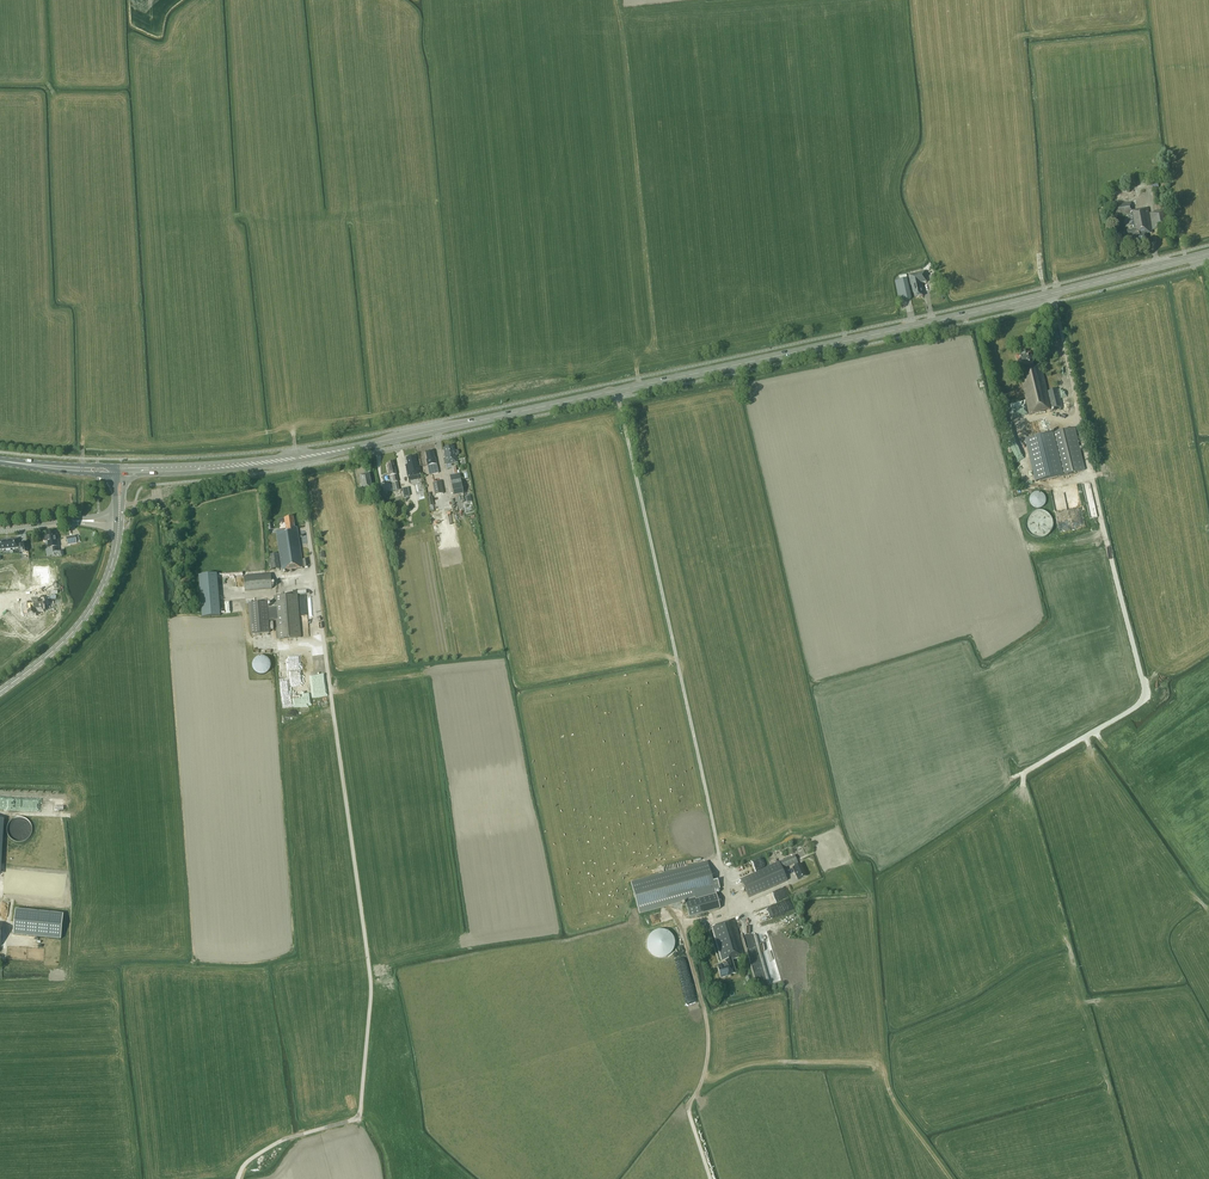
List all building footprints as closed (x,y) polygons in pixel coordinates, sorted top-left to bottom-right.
[(1151,233),(1153,233),(1148,208),(1147,209),(1132,211),(1131,202),(1112,204),(1113,216),(1130,213),(1133,230),(1127,231),(1128,235),(1134,234),(1134,236),(1133,236),(1135,243),(1147,241),(1146,234),(1151,233)] [(1150,213),(1153,231),(1154,231),(1154,230),(1158,230),(1158,231),(1172,229),(1168,209),(1154,211),(1154,213),(1151,213),(1150,213)] [(921,283),(927,282),(925,270),(908,274),(910,285),(912,285),(914,293),(915,298),(916,297),(916,298),(922,296),(922,294),(923,294),(922,290),(923,290),(921,283)] [(895,281),(899,301),(912,299),(907,279),(895,281)] [(1050,409),(1062,407),(1058,389),(1047,391),(1041,365),(1034,366),(1031,353),(1016,357),(1019,370),(1021,370),(1023,376),(1021,376),(1030,414),(1031,414),(1050,410),(1050,409)] [(1075,428),(1050,434),(1060,476),(1085,470),(1075,428)] [(457,462),(456,455),(457,455),(458,454),(459,453),(458,452),(457,451),(456,451),(453,451),(452,447),(444,448),(446,455),(445,455),(445,457),(444,458),(445,464),(457,462)] [(436,464),(435,458),(434,458),(433,452),(426,453),(427,459),(426,459),(429,475),(439,473),(437,464),(436,464)] [(408,465),(406,465),(408,476),(421,474),(418,462),(416,462),(415,456),(406,458),(408,465)] [(394,482),(397,481),(395,468),(394,468),(393,462),(388,463),(388,465),(387,465),(389,476),(392,475),(394,482)] [(373,490),(369,473),(359,475),(363,492),(373,490)] [(460,473),(450,475),(454,496),(464,494),(460,473)] [(441,481),(432,483),(435,495),(444,493),(441,481)] [(411,486),(414,498),(419,496),(417,485),(411,486)] [(1046,503),(1046,501),(1046,498),(1044,495),(1042,493),(1039,492),(1036,492),(1034,493),(1031,495),(1030,498),(1030,501),(1030,503),(1031,506),(1034,508),(1036,509),(1039,509),(1042,508),(1044,506),(1046,503)] [(1074,529),(1088,526),(1084,506),(1069,509),(1074,529)] [(1053,533),(1051,511),(1029,513),(1031,535),(1053,533)] [(282,571),(303,568),(297,527),(295,528),(293,517),(284,518),(286,529),(276,530),(282,571)] [(44,542),(47,541),(48,548),(59,546),(57,533),(55,533),(55,531),(46,532),(46,536),(44,536),(43,537),(43,541),(44,542)] [(66,537),(68,545),(77,543),(75,536),(66,537)] [(0,540),(0,550),(18,548),(18,547),(21,547),(21,553),(28,553),(27,543),(20,543),(20,544),(18,544),(18,538),(0,540)] [(280,568),(278,554),(269,555),(271,570),(280,568)] [(39,579),(40,585),(44,585),(44,584),(48,584),(47,579),(48,579),(48,574),(47,574),(46,569),(39,570),(39,569),(33,569),(34,577),(38,577),(39,580),(39,579)] [(217,574),(199,575),(202,617),(220,616),(217,574)] [(271,574),(244,576),(245,591),(272,589),(271,574)] [(249,603),(251,634),(270,632),(269,620),(276,620),(277,639),(301,637),(297,591),(293,591),(293,595),(274,596),(274,607),(268,607),(267,602),(249,603)] [(31,602),(26,602),(26,603),(21,604),(22,613),(27,612),(27,614),(34,613),(34,610),(43,609),(43,606),(43,605),(42,605),(42,601),(37,601),(37,600),(31,600),(31,602)] [(257,657),(257,673),(273,673),(273,656),(257,657)] [(282,666),(284,672),(292,670),(290,663),(282,666)] [(9,834),(11,838),(14,840),(18,842),(22,842),(26,840),(30,838),(32,834),(33,830),(33,826),(31,823),(29,820),(26,817),(22,816),(18,816),(14,818),(11,820),(9,823),(8,827),(8,831),(9,834)] [(779,862),(740,880),(749,898),(787,880),(782,869),(793,864),(794,867),(792,868),(797,880),(806,876),(801,864),(798,866),(797,862),(794,856),(779,863),(779,862)] [(715,890),(720,889),(718,880),(713,882),(707,861),(631,882),(639,914),(698,898),(698,897),(716,892),(715,890)] [(61,912),(14,909),(12,934),(60,937),(61,912)] [(793,925),(801,922),(800,916),(791,919),(793,925)] [(736,925),(742,924),(741,920),(735,922),(734,920),(712,926),(722,961),(723,961),(725,960),(726,964),(717,966),(721,977),(726,976),(727,977),(730,976),(730,975),(735,974),(731,960),(745,956),(736,925)] [(705,923),(697,926),(700,933),(708,930),(705,923)] [(677,956),(676,930),(651,931),(653,957),(677,956)]
